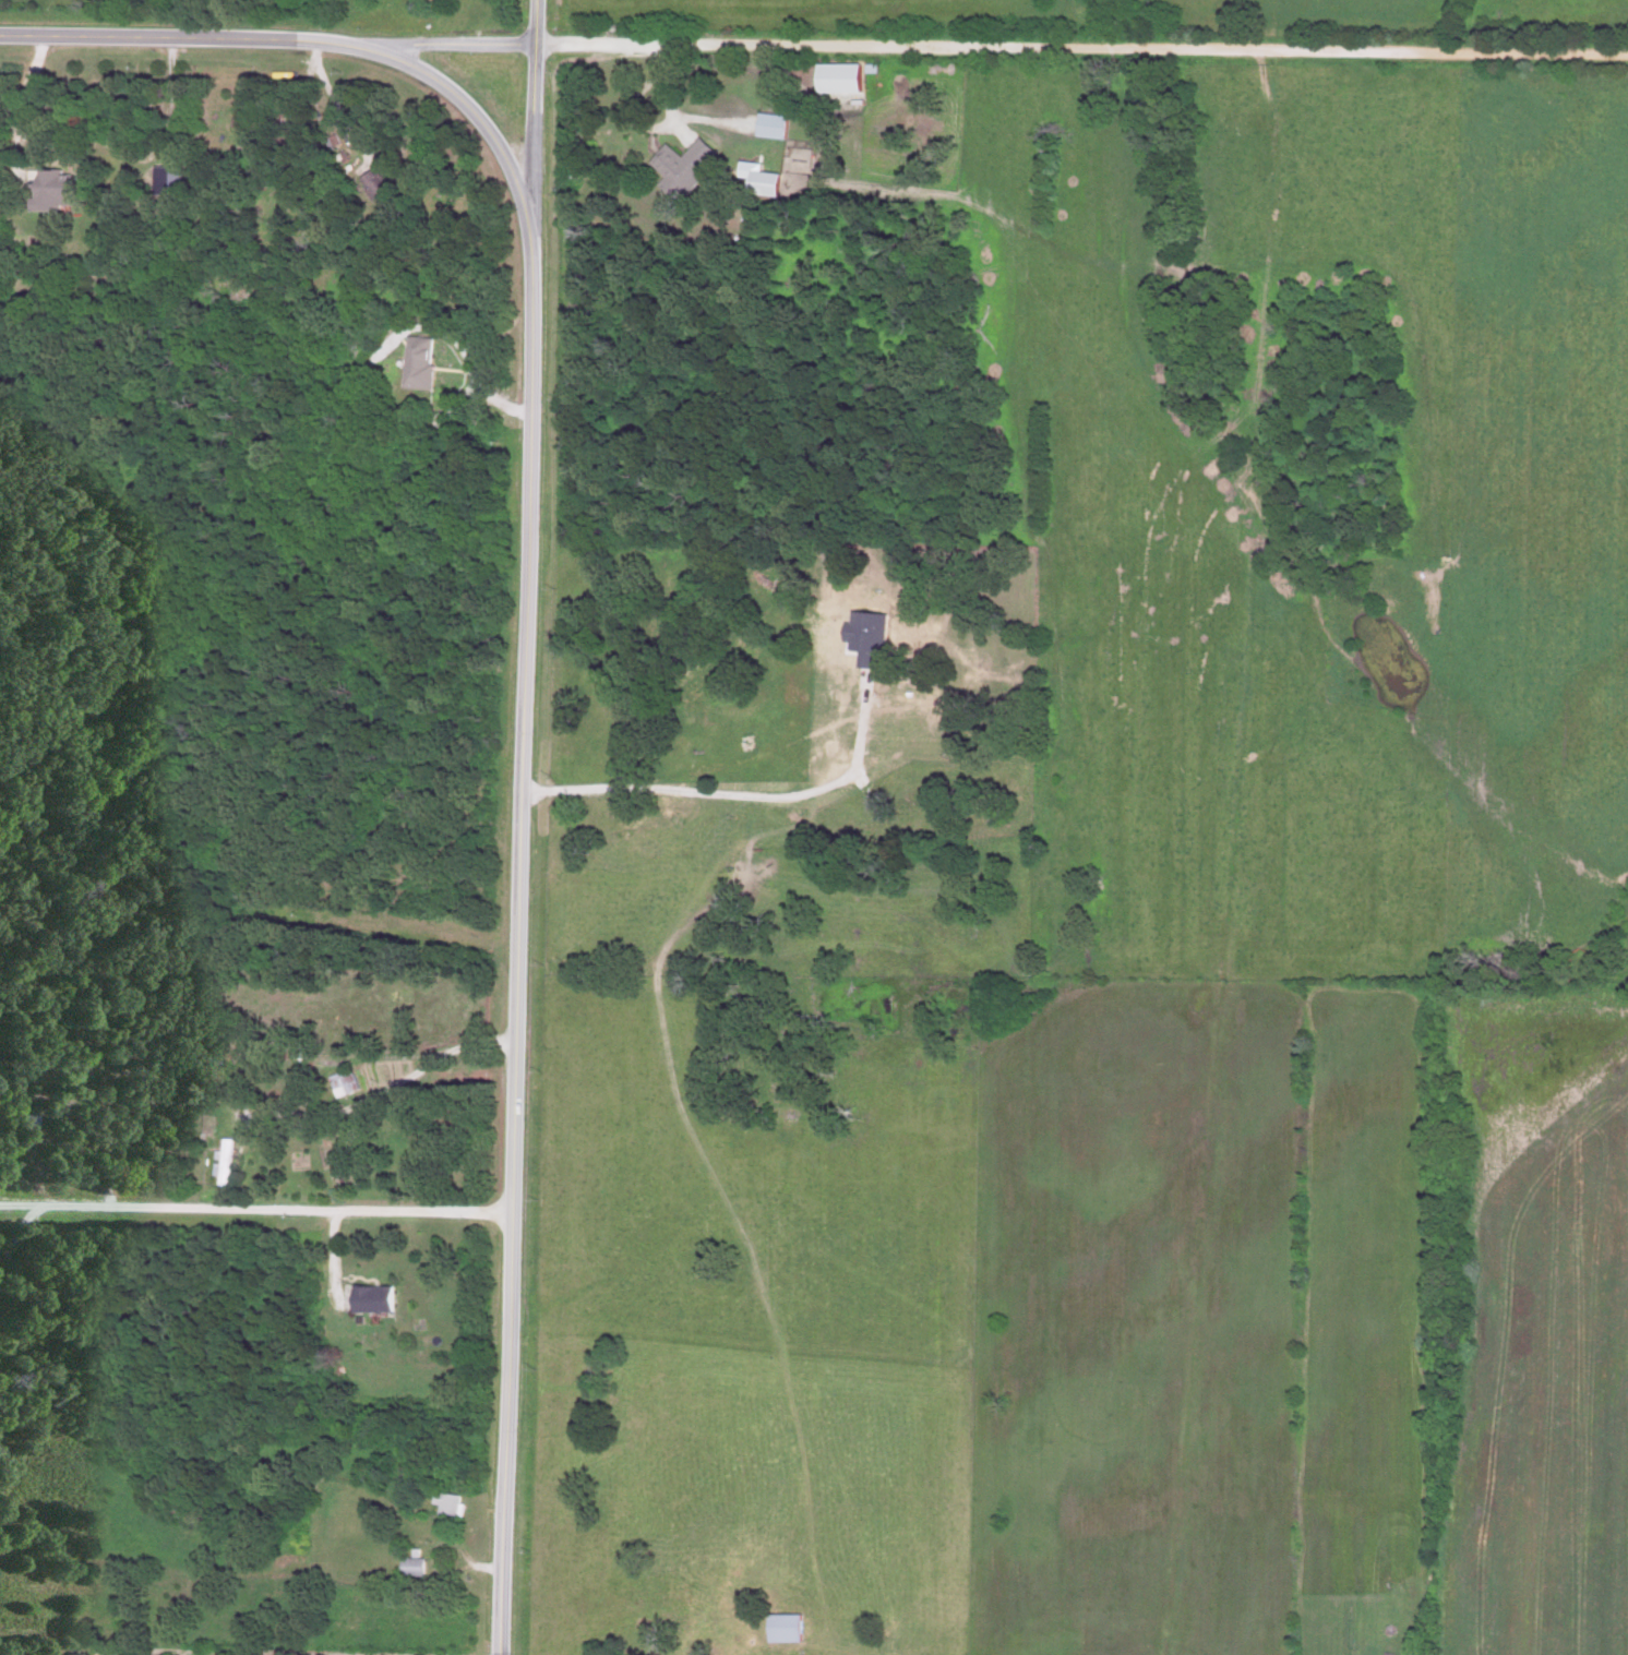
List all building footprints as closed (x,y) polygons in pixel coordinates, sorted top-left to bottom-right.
[(753,140),(782,140),(782,116),(753,116),(753,140)] [(717,156),(695,138),(679,159),(662,145),(646,165),(685,196),(717,156)] [(369,169),(356,179),(373,203),(386,194),(369,169)] [(30,171),(30,208),(65,208),(64,170),(30,171)] [(775,174),(745,171),(743,194),(773,197),(775,174)] [(399,389),(426,390),(428,338),(401,337),(399,389)] [(329,1078),(335,1099),(358,1092),(352,1071),(329,1078)] [(392,1313),(392,1287),(348,1287),(348,1313),(392,1313)] [(428,1505),(436,1506),(434,1517),(455,1520),(459,1497),(431,1492),(428,1505)] [(422,1559),(398,1558),(397,1577),(421,1578),(422,1559)] [(764,1615),(764,1643),(800,1643),(800,1615),(764,1615)]
